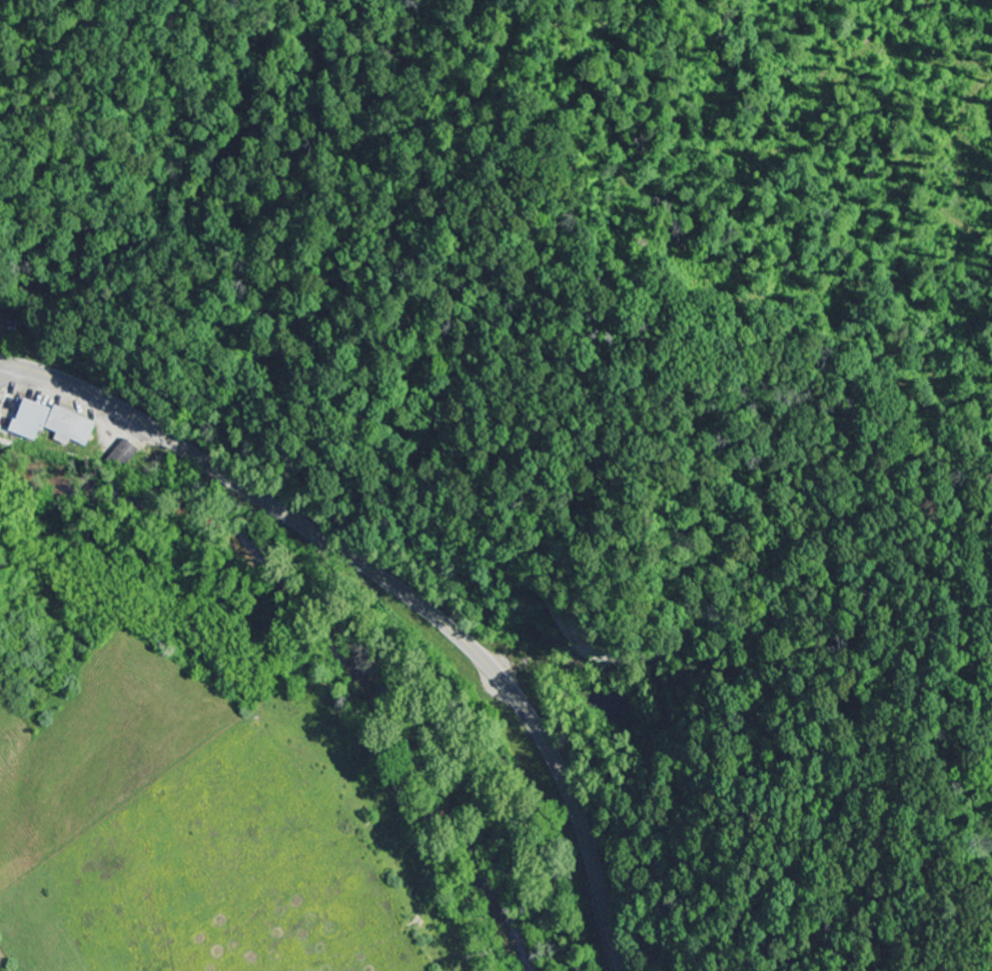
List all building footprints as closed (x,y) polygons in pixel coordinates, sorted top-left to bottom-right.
[(101,422),(60,408),(59,411),(28,400),(16,435),(42,443),(47,429),(60,434),(58,443),(73,447),(74,443),(92,448),(101,422)]
